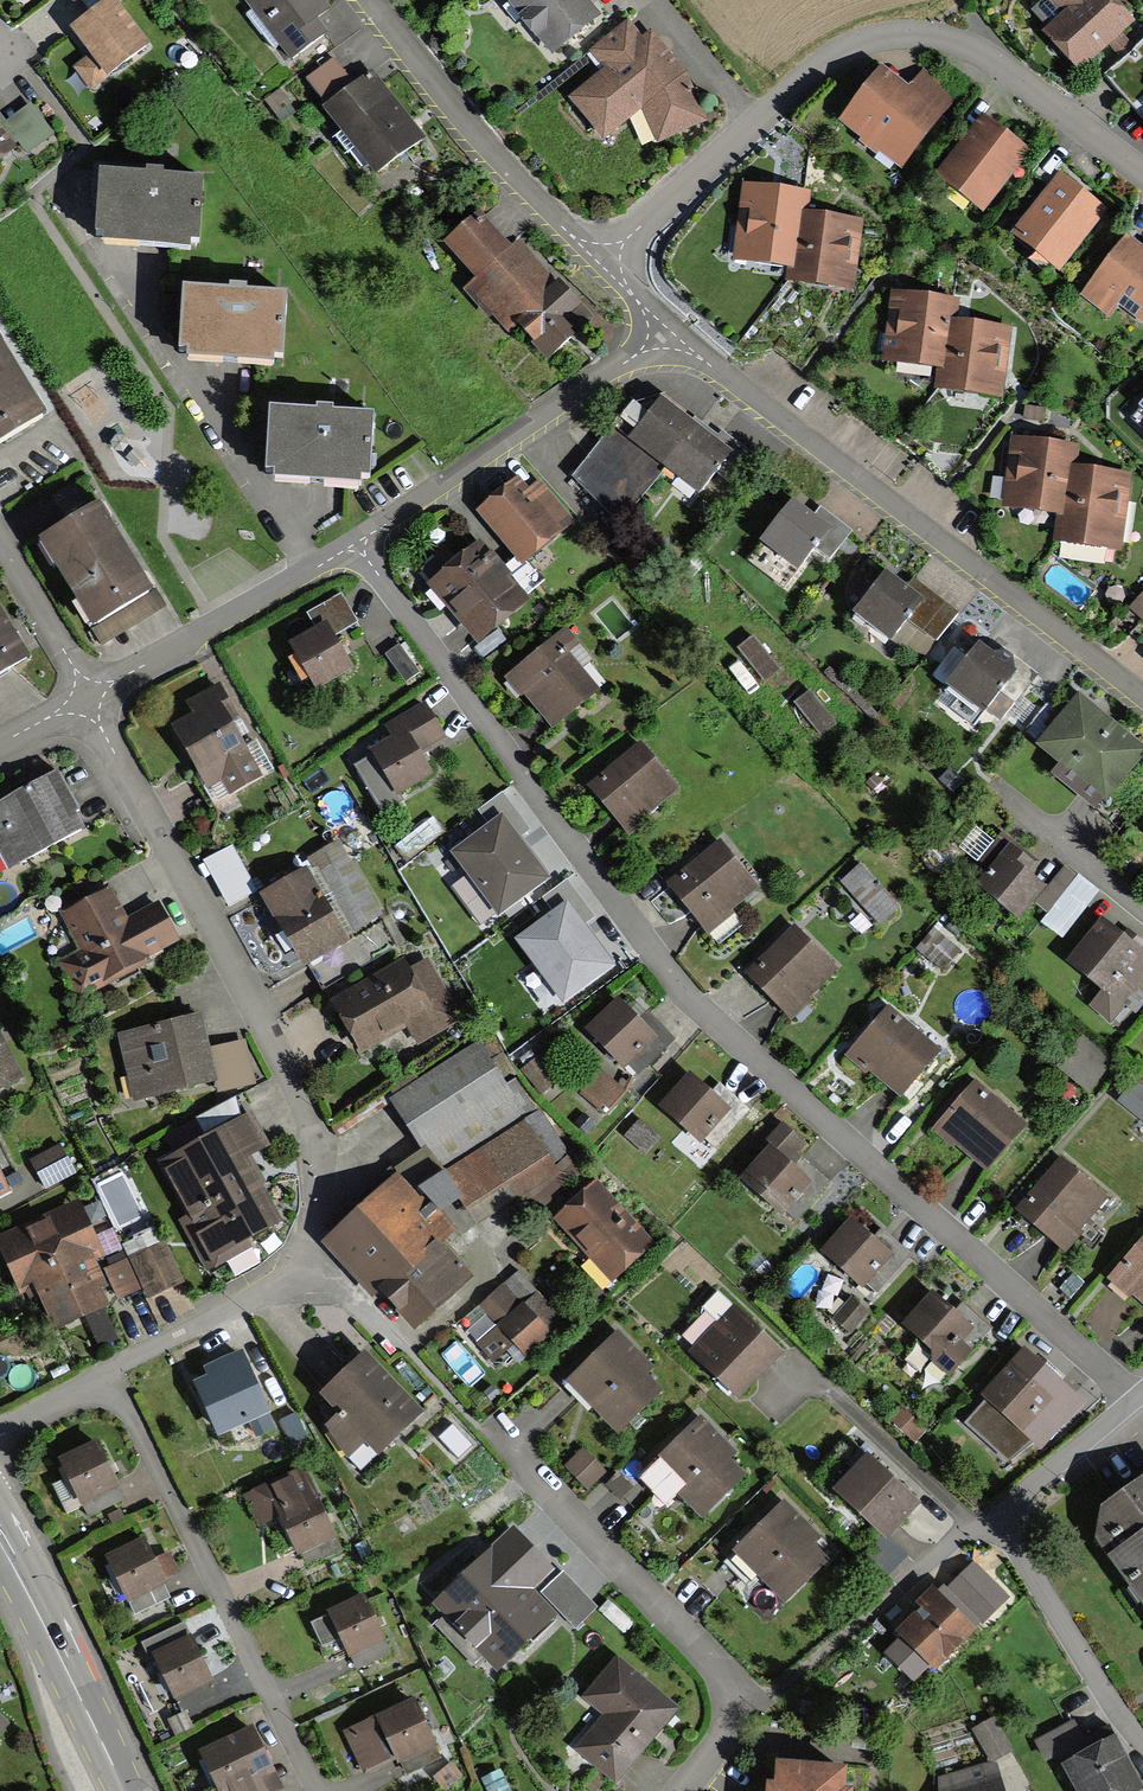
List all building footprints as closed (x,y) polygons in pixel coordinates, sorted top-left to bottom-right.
[(291,59),(325,33),(314,18),(326,8),(320,0),(245,0),(291,59)] [(551,57),(601,17),(587,0),(505,0),(551,57)] [(1080,72),(1109,46),(1117,54),(1130,42),(1123,35),(1136,23),(1114,0),(1043,0),(1030,12),(1047,30),(1043,33),(1080,72)] [(142,46),(108,4),(73,32),(92,56),(74,70),(89,88),(142,46)] [(604,138),(642,109),(658,143),(706,120),(685,75),(653,33),(638,43),(625,26),(592,51),(607,70),(572,96),(604,138)] [(324,110),(375,176),(423,140),(373,73),(357,86),(336,58),(307,80),(327,107),(324,110)] [(841,124),(903,168),(955,94),(922,71),(908,91),(879,70),(841,124)] [(1,124),(18,145),(29,154),(55,132),(30,101),(1,124)] [(980,116),(935,179),(986,216),(1031,153),(980,116)] [(1,124),(0,123),(0,158),(18,145),(1,124)] [(93,234),(193,242),(199,176),(99,168),(93,234)] [(1105,212),(1057,175),(1009,236),(1057,273),(1105,212)] [(812,195),(741,185),(731,262),(788,270),(795,270),(803,212),(810,213),(812,195)] [(810,213),(803,212),(795,270),(788,270),(786,283),(853,293),(864,221),(810,213)] [(510,244),(481,213),(445,245),(478,281),(470,288),(510,331),(518,323),(536,342),(534,345),(548,360),(590,321),(515,240),(510,244)] [(1127,238),(1083,295),(1109,315),(1118,303),(1142,321),(1142,250),(1127,238)] [(176,353),(280,360),(284,295),(181,288),(176,353)] [(960,301),(893,292),(884,365),(936,371),(943,372),(950,322),(957,323),(960,301)] [(957,323),(950,322),(943,372),(936,371),(933,389),(1003,399),(1012,330),(957,323)] [(48,418),(0,339),(0,446),(48,418)] [(613,427),(574,478),(621,533),(666,472),(701,498),(715,483),(727,491),(755,455),(721,428),(713,439),(661,398),(628,439),(613,427)] [(1128,422),(1142,435),(1142,404),(1128,422)] [(267,408),(263,472),(364,478),(368,414),(267,408)] [(1080,449),(1013,439),(1003,508),(1057,518),(1063,519),(1070,465),(1077,466),(1080,449)] [(1077,466),(1070,465),(1063,519),(1057,518),(1054,543),(1121,552),(1132,473),(1077,466)] [(519,477),(478,511),(524,566),(574,525),(538,483),(529,490),(519,477)] [(792,502),(751,559),(786,584),(796,570),(800,573),(815,553),(829,562),(850,532),(820,510),(814,518),(792,502)] [(41,546),(95,632),(156,594),(102,508),(41,546)] [(451,567),(440,554),(420,570),(431,583),(427,586),(478,647),(532,603),(482,542),(451,567)] [(894,641),(902,647),(925,657),(957,614),(911,579),(904,588),(885,574),(852,619),(890,647),(894,641)] [(1142,621),(1142,592),(1128,608),(1142,621)] [(289,644),(316,692),(354,671),(335,638),(359,624),(342,595),(307,615),(315,629),(289,644)] [(28,657),(0,612),(0,674),(28,657)] [(565,629),(505,678),(520,697),(524,694),(552,729),(599,691),(583,672),(593,664),(565,629)] [(748,633),(732,645),(757,677),(773,664),(748,633)] [(386,653),(405,682),(417,674),(398,645),(386,653)] [(979,715),(983,718),(989,712),(998,720),(1035,675),(1000,647),(993,656),(981,646),(946,689),(959,700),(952,708),(972,724),(979,715)] [(194,713),(170,726),(207,788),(221,780),(231,797),(262,778),(223,712),(230,707),(216,683),(186,700),(194,713)] [(810,685),(793,696),(814,729),(831,718),(810,685)] [(1077,693),(1032,748),(1054,765),(1046,775),(1095,814),(1104,803),(1107,805),(1142,761),(1142,746),(1077,693)] [(369,750),(373,757),(353,769),(381,815),(402,802),(398,796),(430,777),(417,755),(447,737),(425,702),(390,724),(396,734),(369,750)] [(637,748),(590,788),(628,833),(676,793),(637,748)] [(948,769),(938,780),(953,792),(963,781),(948,769)] [(4,871),(79,830),(73,818),(80,814),(58,774),(0,806),(0,864),(4,871)] [(487,829),(451,857),(498,919),(548,881),(520,843),(532,834),(502,794),(475,814),(487,829)] [(434,817),(397,847),(408,861),(445,831),(434,817)] [(1001,838),(970,874),(982,884),(979,887),(1020,921),(1036,902),(1047,889),(1028,874),(1035,866),(1001,838)] [(237,843),(207,858),(230,906),(260,891),(237,843)] [(337,843),(308,860),(353,934),(382,916),(337,843)] [(720,845),(669,884),(708,936),(736,915),(729,907),(753,888),(720,845)] [(877,920),(893,906),(858,866),(842,880),(877,920)] [(1078,877),(1066,867),(1047,889),(1036,902),(1048,913),(1078,877)] [(263,898),(306,969),(309,967),(350,943),(307,872),(263,898)] [(1048,913),(1041,923),(1062,940),(1099,894),(1078,877),(1048,913)] [(555,913),(515,943),(562,1007),(612,971),(581,930),(595,920),(567,882),(544,898),(555,913)] [(108,893),(66,916),(85,949),(61,962),(79,995),(174,943),(153,904),(123,920),(108,893)] [(350,943),(309,967),(323,989),(403,942),(389,919),(350,943)] [(1068,963),(1102,991),(1089,1008),(1111,1025),(1125,1007),(1136,1016),(1142,1007),(1142,955),(1101,922),(1068,963)] [(792,929),(746,974),(791,1020),(809,1003),(804,999),(833,970),(792,929)] [(925,957),(940,970),(957,949),(942,937),(925,957)] [(404,962),(331,1002),(361,1056),(410,1029),(419,1046),(462,1022),(427,959),(408,969),(404,962)] [(620,1002),(587,1033),(624,1072),(630,1067),(638,1076),(676,1041),(647,1011),(637,1020),(620,1002)] [(941,1053),(888,1008),(845,1058),(868,1077),(870,1074),(900,1100),(941,1053)] [(204,1015),(119,1032),(133,1101),(215,1085),(217,1095),(254,1087),(245,1042),(211,1049),(204,1015)] [(0,1037),(0,1095),(23,1083),(0,1037)] [(1059,1066),(1089,1090),(1111,1062),(1081,1039),(1059,1066)] [(382,1296),(389,1305),(407,1290),(400,1283),(425,1261),(422,1257),(436,1246),(440,1250),(456,1232),(443,1218),(461,1206),(476,1228),(531,1191),(541,1209),(586,1173),(566,1154),(540,1111),(535,1114),(514,1082),(507,1086),(478,1046),(391,1103),(420,1149),(324,1244),(376,1302),(382,1296)] [(539,1094),(556,1082),(537,1056),(521,1068),(539,1094)] [(627,1092),(599,1069),(579,1094),(607,1117),(627,1092)] [(689,1075),(658,1109),(704,1150),(710,1143),(715,1148),(749,1111),(722,1087),(713,1097),(689,1075)] [(1135,1080),(1116,1103),(1142,1124),(1142,1086),(1135,1080)] [(1028,1130),(976,1083),(931,1131),(954,1152),(956,1149),(985,1176),(1028,1130)] [(249,1116),(159,1167),(186,1215),(179,1219),(208,1272),(284,1227),(246,1159),(268,1146),(249,1116)] [(586,1136),(595,1126),(584,1116),(575,1126),(586,1136)] [(764,1149),(738,1179),(782,1217),(787,1212),(797,1221),(830,1183),(799,1155),(808,1145),(782,1123),(761,1146),(764,1149)] [(657,1139),(638,1124),(628,1136),(646,1151),(657,1139)] [(61,1146),(32,1161),(47,1189),(76,1174),(61,1146)] [(9,1167),(0,1149),(0,1172),(9,1167)] [(1061,1160),(1016,1214),(1062,1253),(1108,1199),(1061,1160)] [(10,1195),(0,1175),(0,1200),(10,1195)] [(554,1219),(613,1283),(655,1245),(596,1181),(554,1219)] [(0,1238),(0,1252),(24,1303),(38,1297),(55,1333),(109,1307),(101,1292),(108,1289),(95,1262),(120,1250),(111,1230),(95,1237),(78,1201),(0,1238)] [(851,1223),(821,1254),(862,1293),(878,1277),(885,1284),(909,1260),(884,1235),(873,1246),(851,1223)] [(157,1226),(124,1243),(131,1256),(163,1239),(157,1226)] [(166,1240),(129,1258),(144,1289),(149,1300),(186,1282),(166,1240)] [(1108,1282),(1135,1305),(1136,1304),(1142,1310),(1142,1242),(1108,1282)] [(468,1282),(440,1250),(436,1246),(422,1257),(425,1261),(400,1283),(407,1290),(389,1305),(415,1335),(436,1316),(433,1312),(468,1282)] [(144,1289),(129,1258),(104,1270),(119,1300),(144,1289)] [(526,1358),(565,1323),(520,1273),(480,1310),(494,1326),(475,1343),(494,1364),(515,1345),(526,1358)] [(932,1292),(903,1324),(931,1350),(931,1362),(951,1379),(994,1332),(961,1303),(954,1311),(932,1292)] [(687,1354),(736,1403),(783,1356),(721,1293),(704,1310),(718,1324),(687,1354)] [(867,1312),(849,1297),(831,1319),(849,1334),(867,1312)] [(566,1383),(620,1437),(663,1395),(646,1378),(653,1370),(617,1334),(566,1383)] [(1010,1463),(1033,1446),(1039,1452),(1083,1404),(1025,1352),(983,1400),(986,1404),(967,1424),(1010,1463)] [(216,1438),(250,1423),(256,1438),(274,1430),(242,1357),(208,1371),(212,1381),(195,1388),(216,1438)] [(340,1415),(327,1428),(351,1460),(365,1447),(380,1462),(426,1417),(365,1357),(323,1397),(340,1415)] [(901,1406),(890,1418),(914,1442),(926,1430),(901,1406)] [(307,1438),(295,1414),(281,1421),(292,1445),(307,1438)] [(702,1521),(743,1479),(722,1458),(730,1449),(698,1418),(657,1459),(685,1488),(677,1497),(702,1521)] [(54,1486),(68,1514),(85,1506),(90,1516),(120,1502),(115,1492),(118,1490),(96,1443),(59,1461),(63,1469),(58,1471),(63,1482),(54,1486)] [(582,1450),(566,1465),(588,1489),(604,1474),(582,1450)] [(869,1457),(833,1493),(885,1543),(920,1508),(869,1457)] [(297,1558),(336,1539),(299,1466),(244,1494),(261,1528),(278,1520),(297,1558)] [(619,1472),(606,1484),(621,1501),(635,1489),(619,1472)] [(1140,1608),(1142,1605),(1142,1483),(1100,1513),(1098,1548),(1140,1608)] [(780,1503),(731,1552),(784,1605),(827,1563),(812,1548),(818,1542),(780,1503)] [(555,1572),(511,1527),(432,1605),(499,1674),(558,1617),(534,1592),(555,1572)] [(103,1558),(127,1606),(130,1604),(136,1616),(169,1599),(164,1588),(167,1586),(165,1582),(180,1574),(169,1553),(154,1560),(143,1538),(103,1558)] [(563,1573),(541,1594),(574,1630),(596,1609),(563,1573)] [(981,1575),(964,1591),(992,1620),(1009,1604),(981,1575)] [(933,1588),(914,1606),(919,1612),(896,1635),(934,1674),(977,1633),(933,1588)] [(363,1599),(311,1625),(323,1648),(339,1640),(349,1660),(352,1659),(358,1670),(390,1654),(363,1599)] [(154,1661),(174,1703),(177,1701),(183,1712),(216,1696),(211,1685),(214,1684),(191,1638),(188,1639),(182,1626),(142,1645),(150,1661),(154,1661)] [(614,1786),(677,1712),(618,1663),(585,1702),(602,1716),(573,1752),(614,1786)] [(415,1699),(345,1732),(365,1775),(393,1762),(394,1766),(403,1762),(408,1774),(442,1759),(415,1699)] [(1078,1790),(1142,1790),(1142,1788),(1101,1712),(1076,1726),(1073,1721),(1030,1745),(1041,1765),(1058,1756),(1078,1790)] [(9,1725),(0,1717),(0,1734),(9,1725)] [(994,1720),(974,1732),(992,1763),(1012,1751),(994,1720)] [(284,1790),(253,1727),(199,1754),(216,1789),(213,1790),(282,1790),(284,1790)] [(778,1759),(776,1782),(767,1781),(766,1790),(853,1790),(854,1787),(844,1786),(846,1763),(778,1759)] [(936,1780),(937,1790),(1005,1790),(997,1763),(936,1780)]
